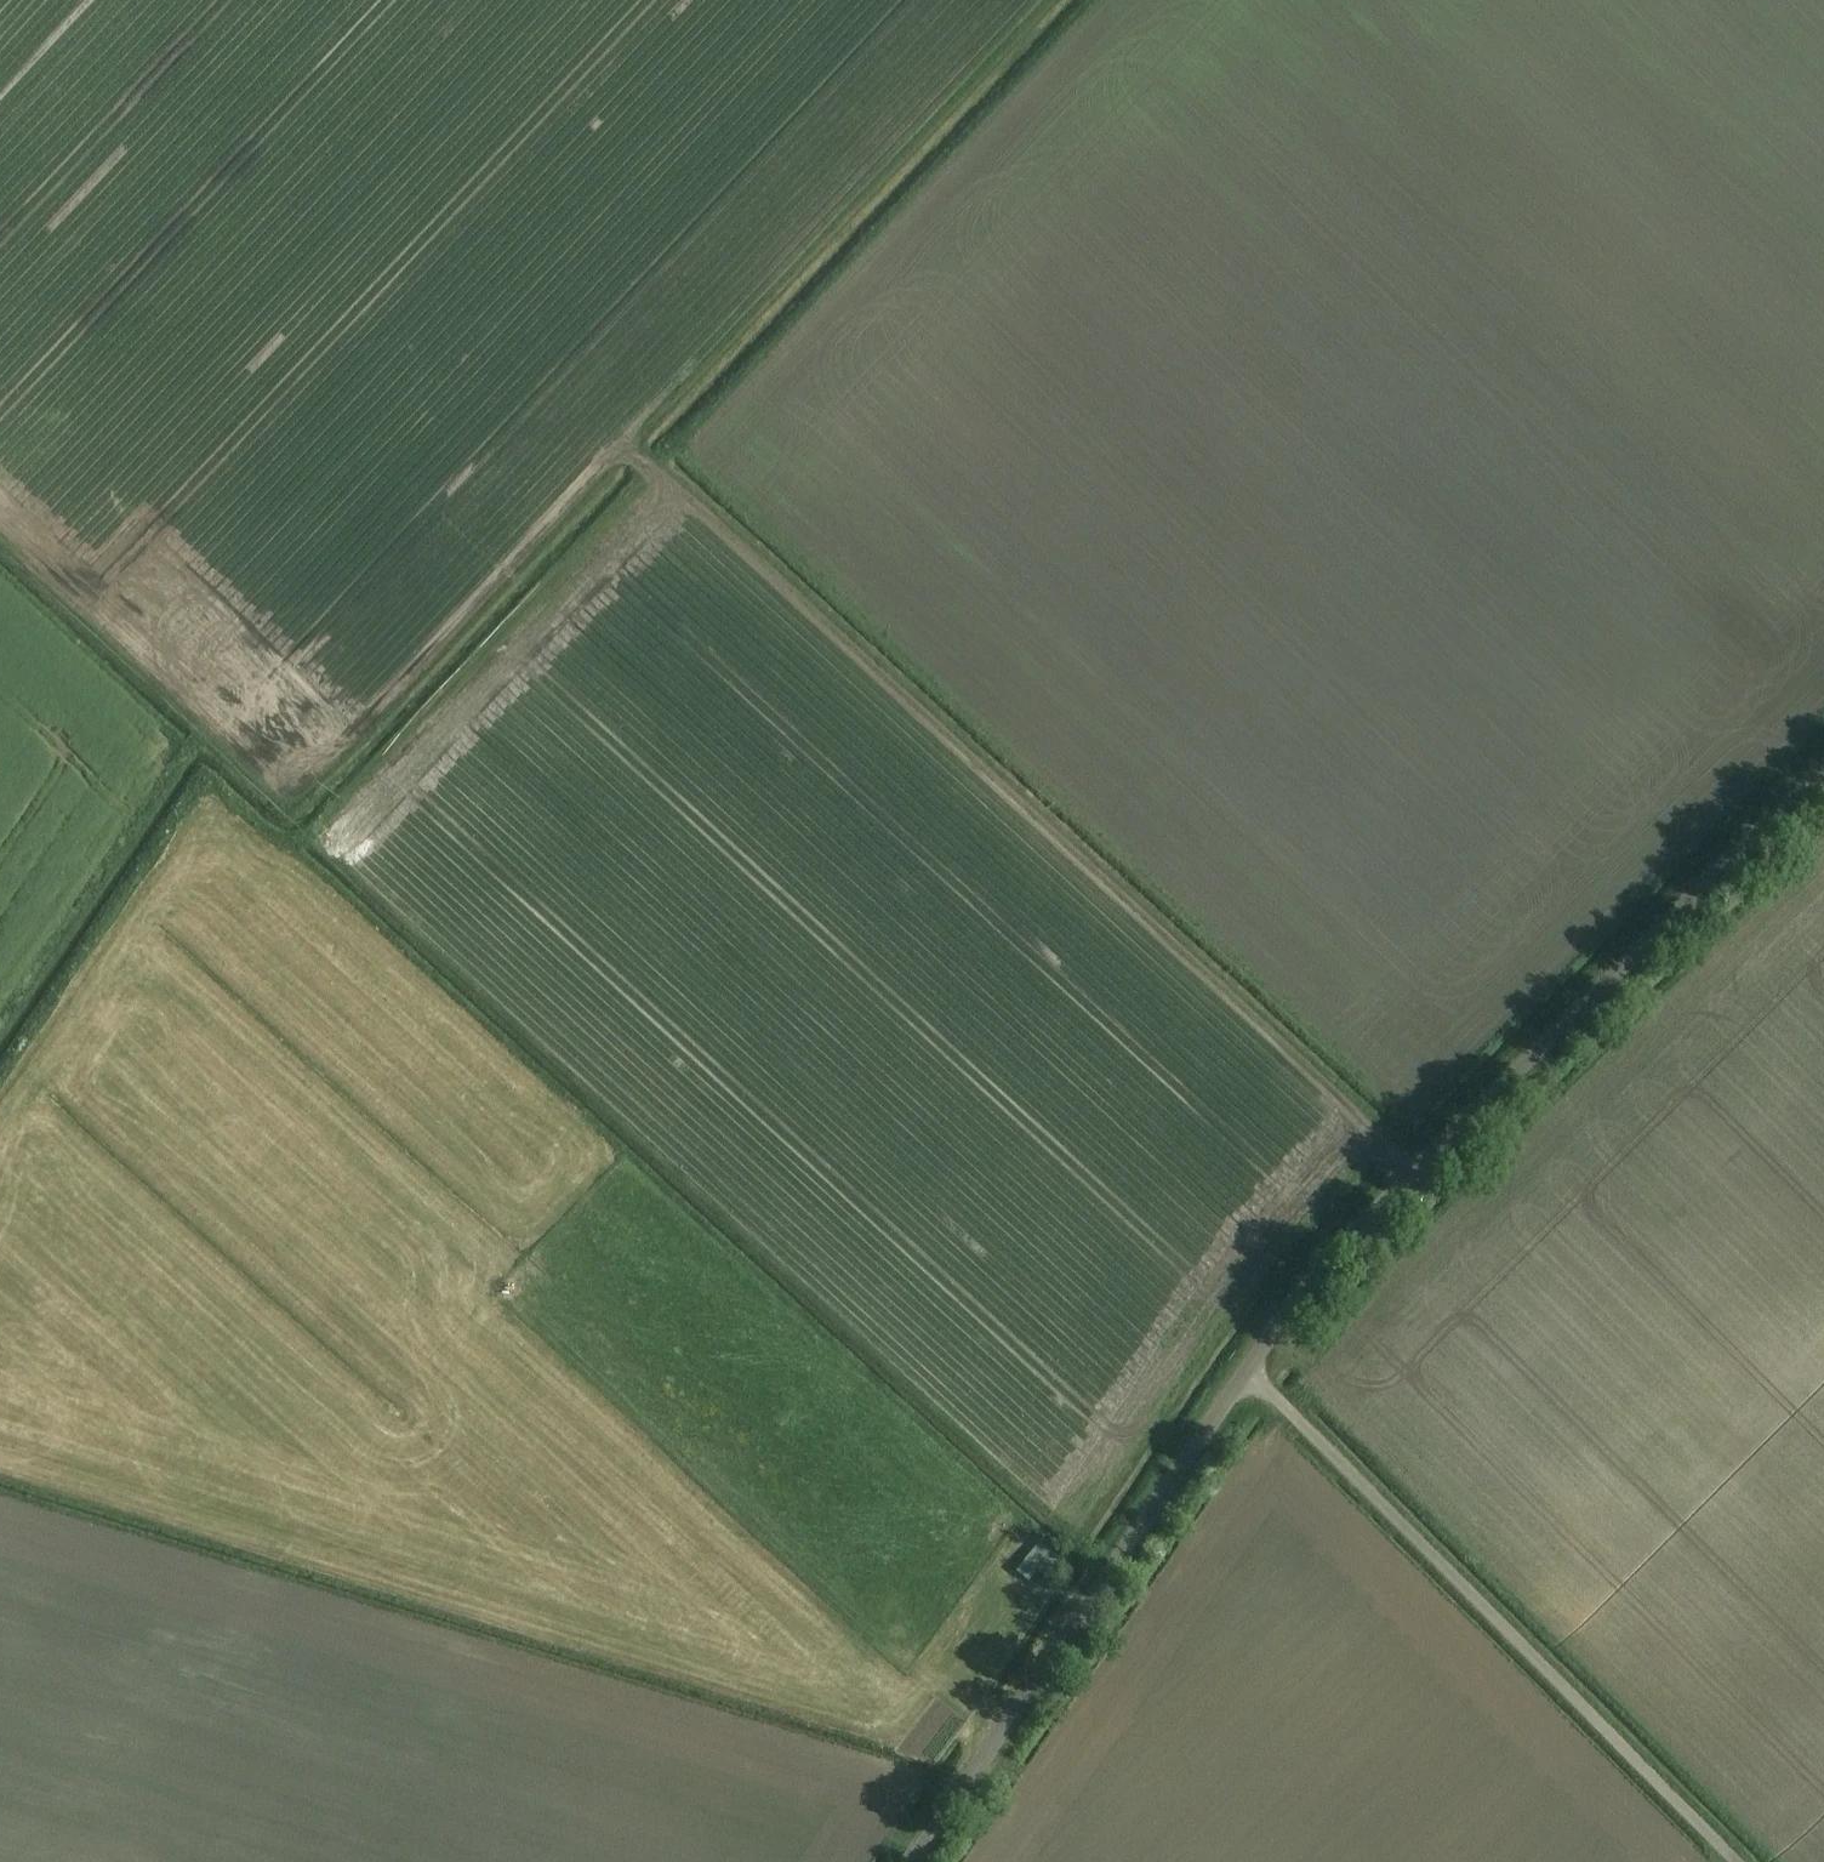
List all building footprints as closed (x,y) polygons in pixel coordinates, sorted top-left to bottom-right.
[(1057,1583),(1073,1562),(1044,1540),(1028,1561),(1057,1583)]
